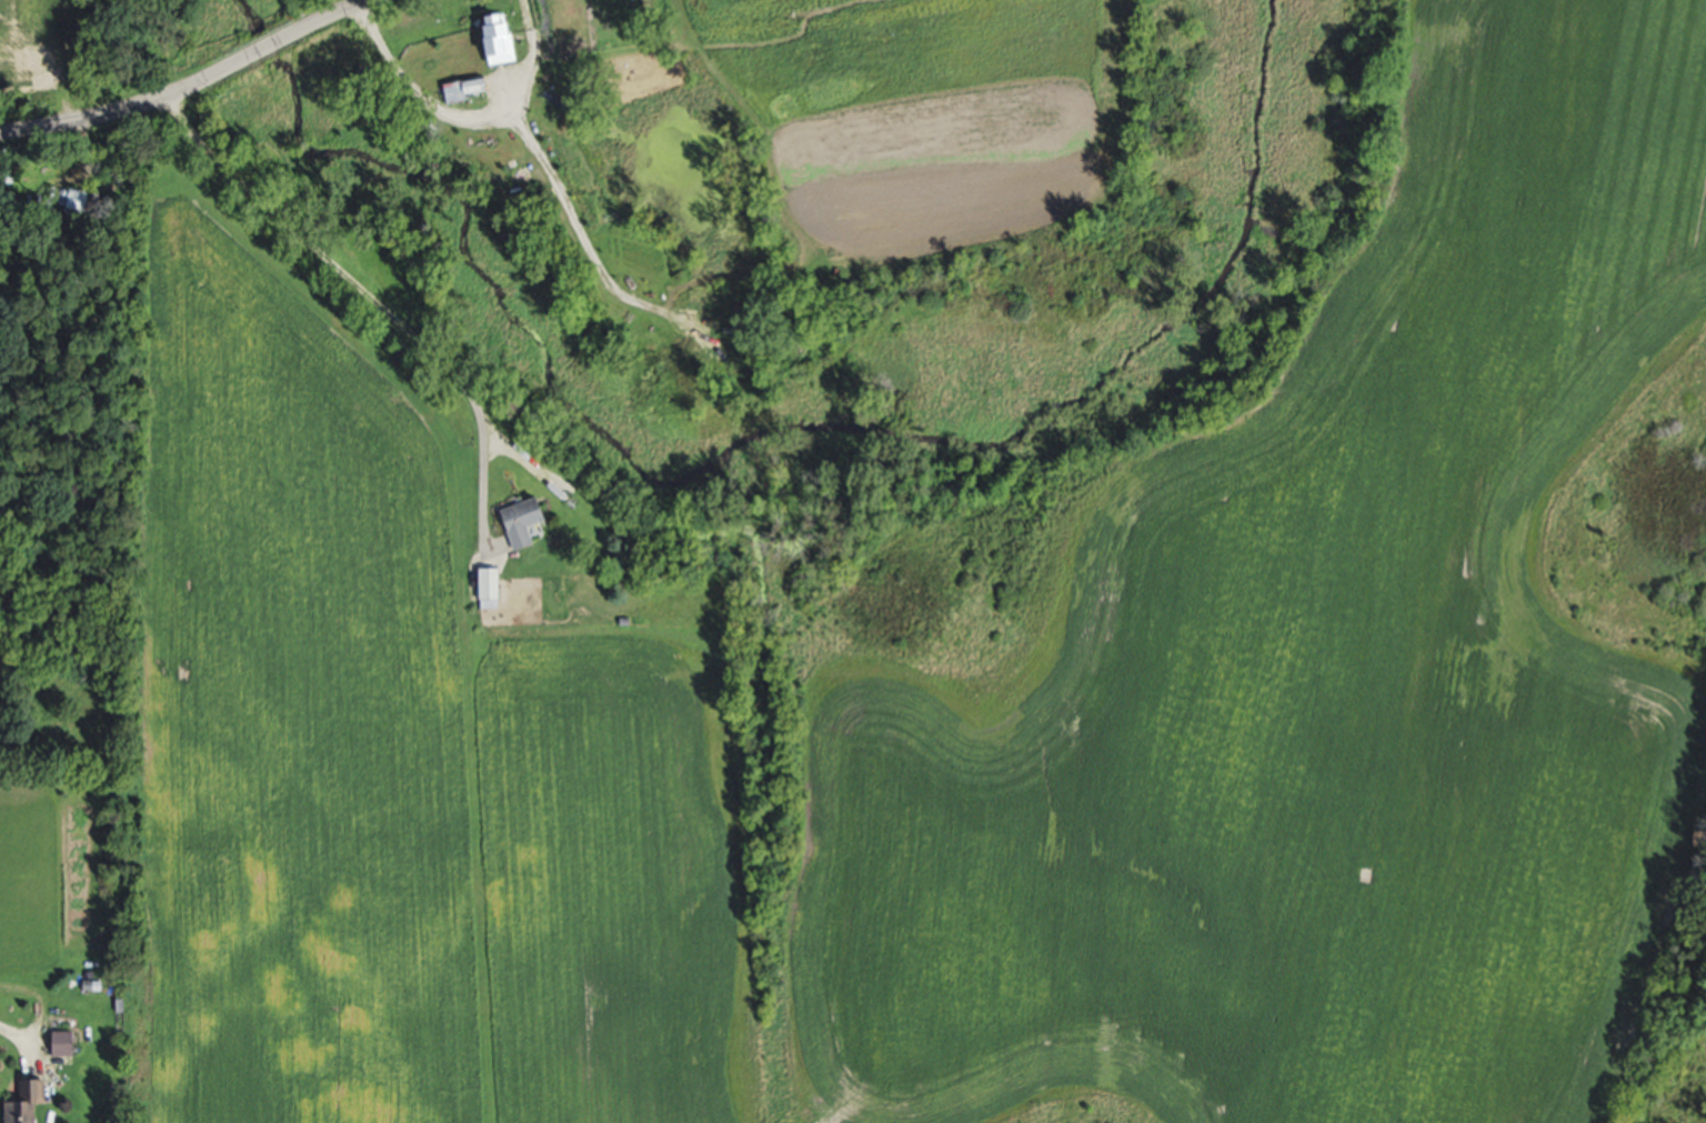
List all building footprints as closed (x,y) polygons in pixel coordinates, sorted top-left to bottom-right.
[(494,78),(448,84),(450,100),(496,95),(494,78)] [(70,209),(90,212),(94,192),(74,188),(70,209)] [(507,509),(519,552),(539,546),(534,526),(552,521),(546,498),(507,509)] [(46,1080),(24,1080),(23,1101),(9,1101),(9,1122),(45,1122),(46,1080)]
